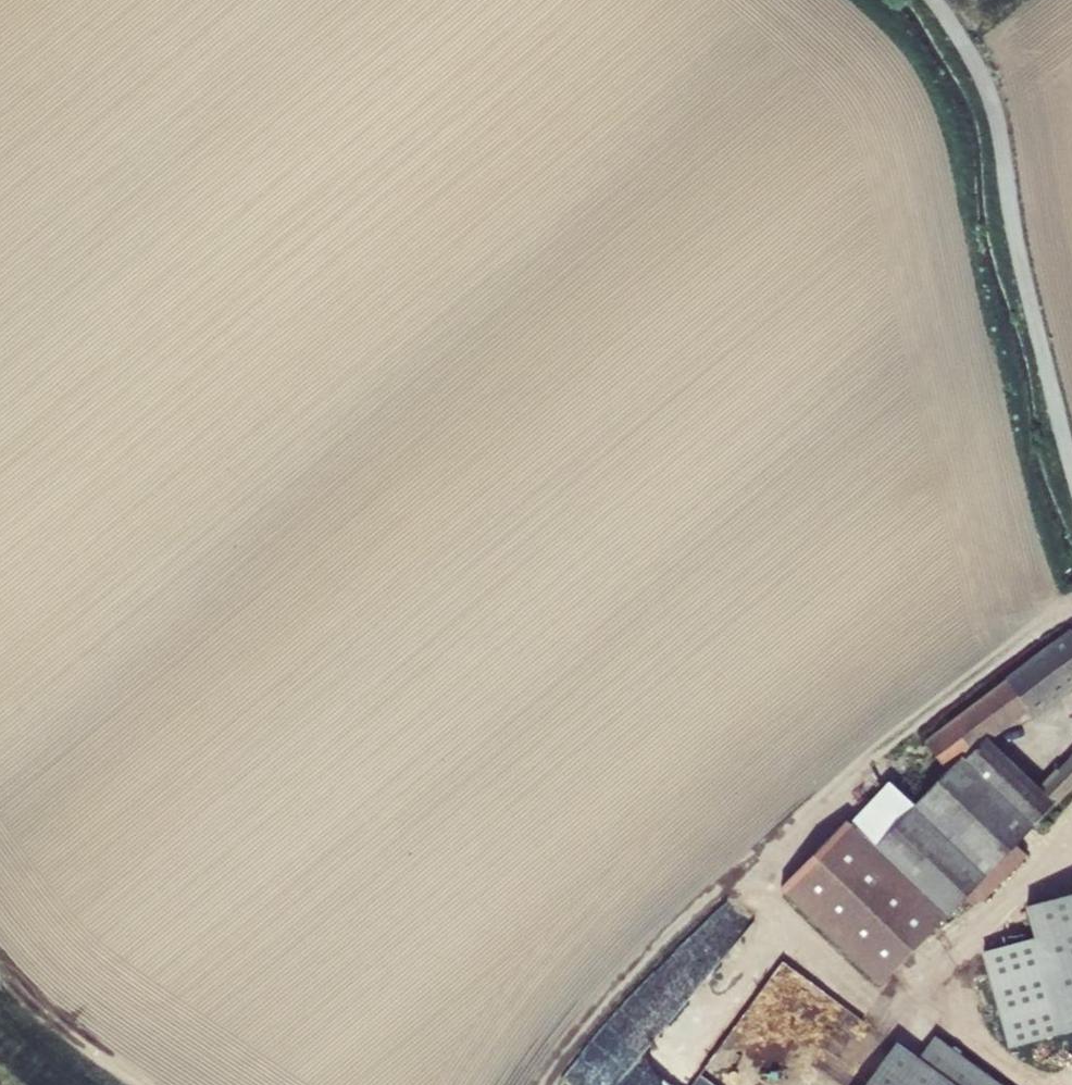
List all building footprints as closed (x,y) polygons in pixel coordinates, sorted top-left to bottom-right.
[(1071,685),(1071,632),(926,744),(943,770),(988,736),(989,737),(1026,708),(1031,714),(1071,685)] [(891,785),(789,896),(884,986),(950,915),(979,885),(1035,825),(1071,785),(1071,757),(1041,791),(987,738),(966,758),(963,756),(913,805),(891,785)] [(1035,825),(979,885),(990,896),(1046,838),(1035,825)] [(1032,912),(1042,943),(989,959),(1018,1055),(1071,1038),(1071,900),(1032,912)] [(866,1084),(1002,1084),(940,1039),(924,1061),(898,1042),(866,1084)]
